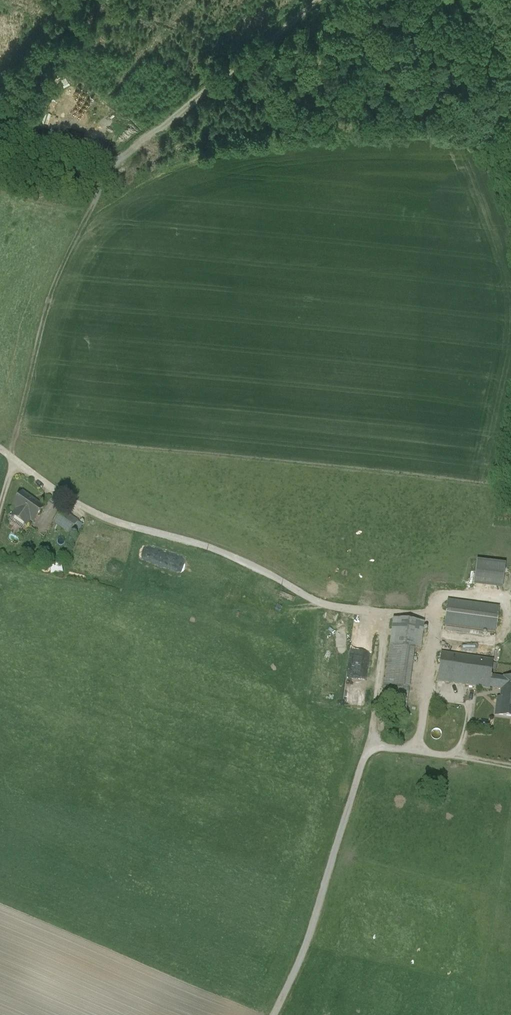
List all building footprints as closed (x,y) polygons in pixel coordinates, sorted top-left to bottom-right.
[(47,112),(43,132),(63,137),(72,96),(61,93),(56,114),(47,112)] [(42,507),(23,493),(13,508),(17,511),(13,517),(25,525),(29,520),(32,522),(42,507)] [(77,523),(62,513),(54,524),(69,534),(77,523)] [(504,565),(477,562),(474,585),(501,589),(504,565)] [(51,566),(51,574),(63,573),(62,566),(51,566)] [(498,608),(448,601),(444,626),(495,632),(498,608)] [(424,623),(393,619),(389,647),(414,650),(414,648),(420,649),(424,623)] [(389,647),(384,687),(408,690),(414,650),(389,647)] [(493,661),(441,653),(437,682),(489,689),(489,687),(502,689),(503,679),(490,677),(493,662),(493,661)] [(504,677),(503,679),(502,689),(501,698),(498,698),(495,715),(510,717),(510,678),(504,677)]
